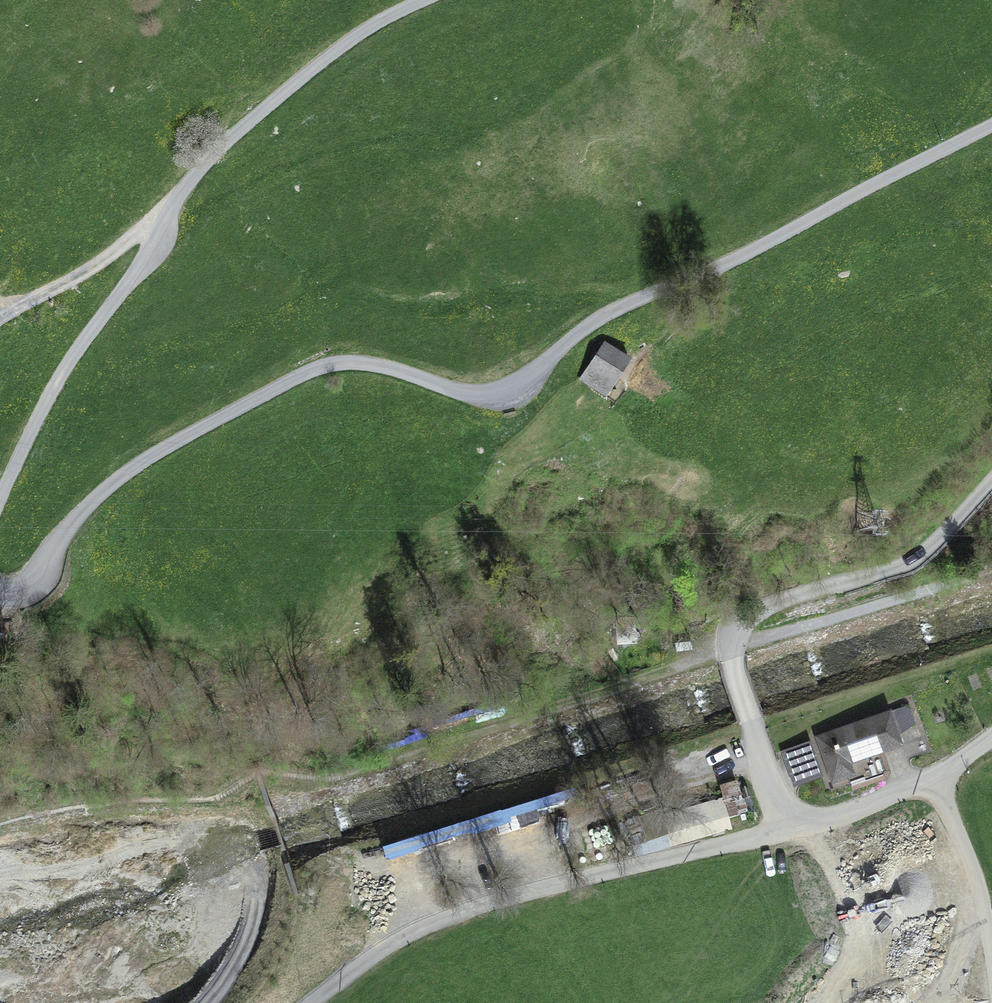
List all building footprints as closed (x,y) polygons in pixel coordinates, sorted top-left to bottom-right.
[(581,379),(607,396),(630,361),(604,344),(581,379)] [(890,713),(898,734),(918,727),(914,716),(913,712),(905,707),(890,713)] [(886,776),(877,752),(901,743),(898,734),(890,713),(819,738),(834,780),(848,775),(853,788),(886,776)] [(815,758),(810,744),(786,752),(791,766),(815,758)] [(796,781),(820,772),(815,758),(791,766),(796,781)] [(714,804),(623,828),(628,846),(719,821),(714,804)]
